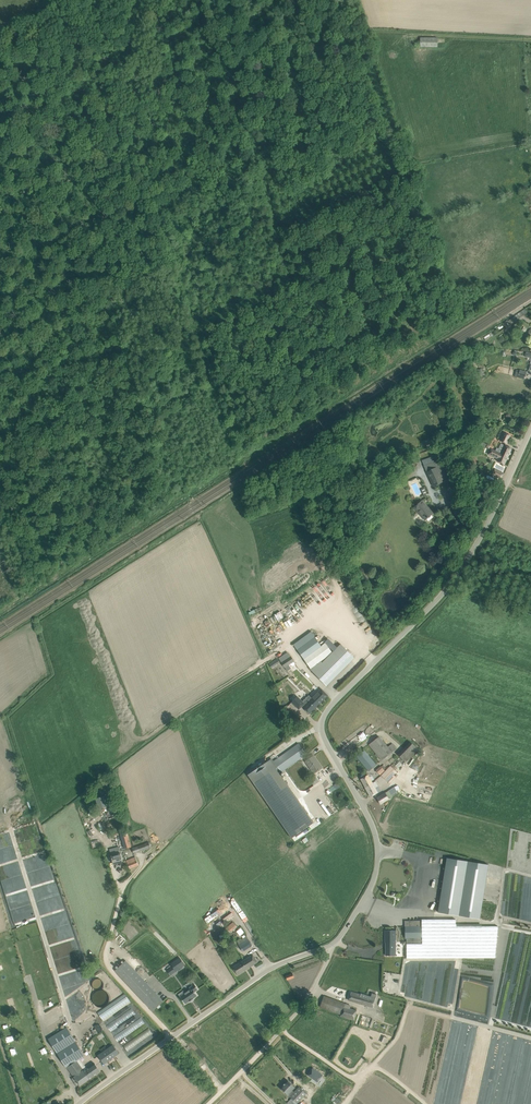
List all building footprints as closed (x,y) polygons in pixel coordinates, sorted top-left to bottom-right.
[(421,37),(421,47),(439,47),(439,37),(421,37)] [(508,321),(511,325),(528,312),(525,309),(508,321)] [(501,441),(507,444),(510,435),(504,433),(501,441)] [(477,441),(479,450),(484,449),(483,448),(489,448),(491,445),(479,440),(478,442),(477,441)] [(497,448),(495,451),(497,452),(501,454),(508,457),(512,448),(501,444),(499,449),(497,448)] [(497,452),(495,451),(491,449),(488,454),(499,458),(497,461),(504,465),(508,457),(501,454),(497,452)] [(441,466),(427,472),(433,486),(448,479),(441,466)] [(492,475),(501,479),(503,473),(495,469),(492,475)] [(415,507),(422,515),(426,519),(432,514),(426,508),(428,507),(422,500),(415,507)] [(297,650),(310,668),(316,663),(318,665),(320,662),(321,664),(332,652),(326,643),(322,646),(315,637),(297,650)] [(355,658),(341,644),(332,652),(321,664),(320,662),(318,665),(316,663),(310,668),(310,669),(313,672),(327,686),(355,658)] [(289,665),(294,661),(291,656),(281,663),(287,671),(291,669),(289,665)] [(302,706),(301,707),(302,708),(303,707),(310,713),(328,695),(322,689),(312,699),(309,695),(302,702),(304,704),(302,706)] [(294,695),(290,698),(293,701),(292,701),(299,709),(301,707),(302,706),(304,704),(302,702),(297,696),(296,697),(294,695)] [(378,756),(382,760),(397,748),(392,743),(388,747),(379,736),(369,745),(376,753),(375,755),(377,757),(378,756)] [(412,741),(399,755),(407,762),(420,748),(412,741)] [(274,761),(281,772),(302,757),(306,754),(299,743),(294,747),(274,761)] [(357,757),(369,771),(376,765),(364,750),(357,757)] [(315,773),(314,773),(314,774),(322,768),(314,756),(306,761),(309,767),(310,766),(315,773)] [(314,822),(270,759),(248,775),(291,838),(314,822)] [(286,772),(293,781),(306,771),(300,762),(286,772)] [(376,770),(380,775),(385,771),(384,770),(386,768),(383,765),(381,767),(381,766),(376,770)] [(390,765),(388,767),(381,775),(389,784),(393,780),(391,778),(395,774),(397,772),(390,765)] [(361,779),(365,787),(372,783),(368,775),(361,779)] [(372,783),(365,787),(371,797),(378,793),(378,792),(380,791),(378,788),(379,787),(378,786),(377,787),(376,784),(374,786),(372,783)] [(377,798),(380,804),(389,799),(392,797),(389,791),(377,798)] [(105,796),(95,798),(98,809),(108,806),(105,796)] [(135,831),(136,837),(140,836),(141,841),(149,839),(147,828),(135,831)] [(119,832),(124,849),(132,847),(127,829),(119,832)] [(132,848),(134,854),(151,847),(149,842),(132,848)] [(110,852),(113,864),(123,861),(120,850),(110,852)] [(126,860),(130,869),(139,865),(135,857),(126,860)] [(489,864),(447,857),(439,912),(480,919),(489,864)] [(231,899),(242,920),(247,917),(235,897),(231,899)] [(221,908),(209,916),(212,920),(223,912),(221,908)] [(225,923),(234,916),(232,912),(223,920),(225,923)] [(420,921),(420,920),(416,920),(416,921),(405,921),(406,938),(407,944),(407,958),(495,957),(498,926),(482,926),(482,924),(456,924),(456,919),(422,919),(422,921),(421,921),(421,920),(420,920),(420,921)] [(247,921),(244,923),(252,935),(255,933),(247,921)] [(237,927),(233,922),(227,927),(224,930),(227,933),(230,930),(231,932),(237,927)] [(235,931),(239,936),(244,932),(241,927),(235,931)] [(385,943),(386,943),(386,955),(391,955),(396,955),(396,942),(396,930),(390,930),(385,930),(385,943)] [(237,942),(242,951),(252,945),(246,936),(237,942)] [(233,967),(238,975),(258,962),(253,955),(233,967)] [(180,957),(171,963),(173,967),(176,971),(185,965),(180,957)] [(116,970),(153,1010),(163,1001),(125,960),(116,970)] [(107,993),(113,989),(105,979),(96,985),(101,992),(105,989),(107,993)] [(194,998),(197,995),(195,991),(198,989),(194,984),(189,987),(190,989),(185,993),(183,991),(178,994),(185,1004),(189,1001),(189,1002),(194,998)] [(349,1000),(354,1002),(373,1007),(377,994),(372,993),(371,997),(361,993),(361,995),(351,992),(349,1000)] [(126,994),(97,1011),(103,1020),(132,1003),(126,994)] [(341,1015),(355,1020),(357,1014),(356,1014),(357,1010),(351,1008),(352,1005),(329,998),(324,996),(320,1007),(325,1009),(342,1014),(341,1015)] [(116,1019),(108,1022),(111,1025),(112,1028),(117,1026),(119,1029),(125,1026),(126,1025),(125,1023),(122,1024),(121,1023),(119,1026),(117,1024),(118,1022),(123,1020),(127,1025),(125,1020),(127,1019),(131,1022),(135,1020),(134,1017),(135,1016),(137,1016),(134,1010),(132,1007),(132,1006),(131,1003),(121,1008),(123,1012),(116,1019)] [(373,1018),(362,1015),(362,1016),(360,1022),(359,1025),(370,1029),(373,1018)] [(75,1062),(85,1056),(66,1027),(48,1038),(66,1067),(67,1067),(80,1085),(100,1071),(95,1063),(85,1071),(84,1069),(83,1070),(82,1071),(75,1062)] [(495,1042),(496,1030),(489,1030),(473,1028),(472,1034),(477,1035),(477,1037),(487,1038),(487,1042),(483,1041),(483,1044),(482,1044),(481,1062),(489,1063),(490,1058),(494,1058),(495,1042)] [(513,1035),(496,1099),(504,1101),(503,1103),(508,1103),(509,1100),(525,1103),(527,1096),(530,1097),(530,1040),(513,1035)] [(113,1045),(98,1055),(104,1064),(119,1053),(113,1045)] [(316,1084),(322,1076),(312,1069),(308,1075),(315,1081),(314,1082),(316,1084)] [(294,1092),(292,1090),(295,1087),(292,1084),(288,1080),(280,1088),(284,1092),(288,1095),(288,1094),(297,1103),(306,1093),(299,1087),(294,1092)] [(30,1103),(36,1097),(33,1094),(27,1100),(30,1103)]
